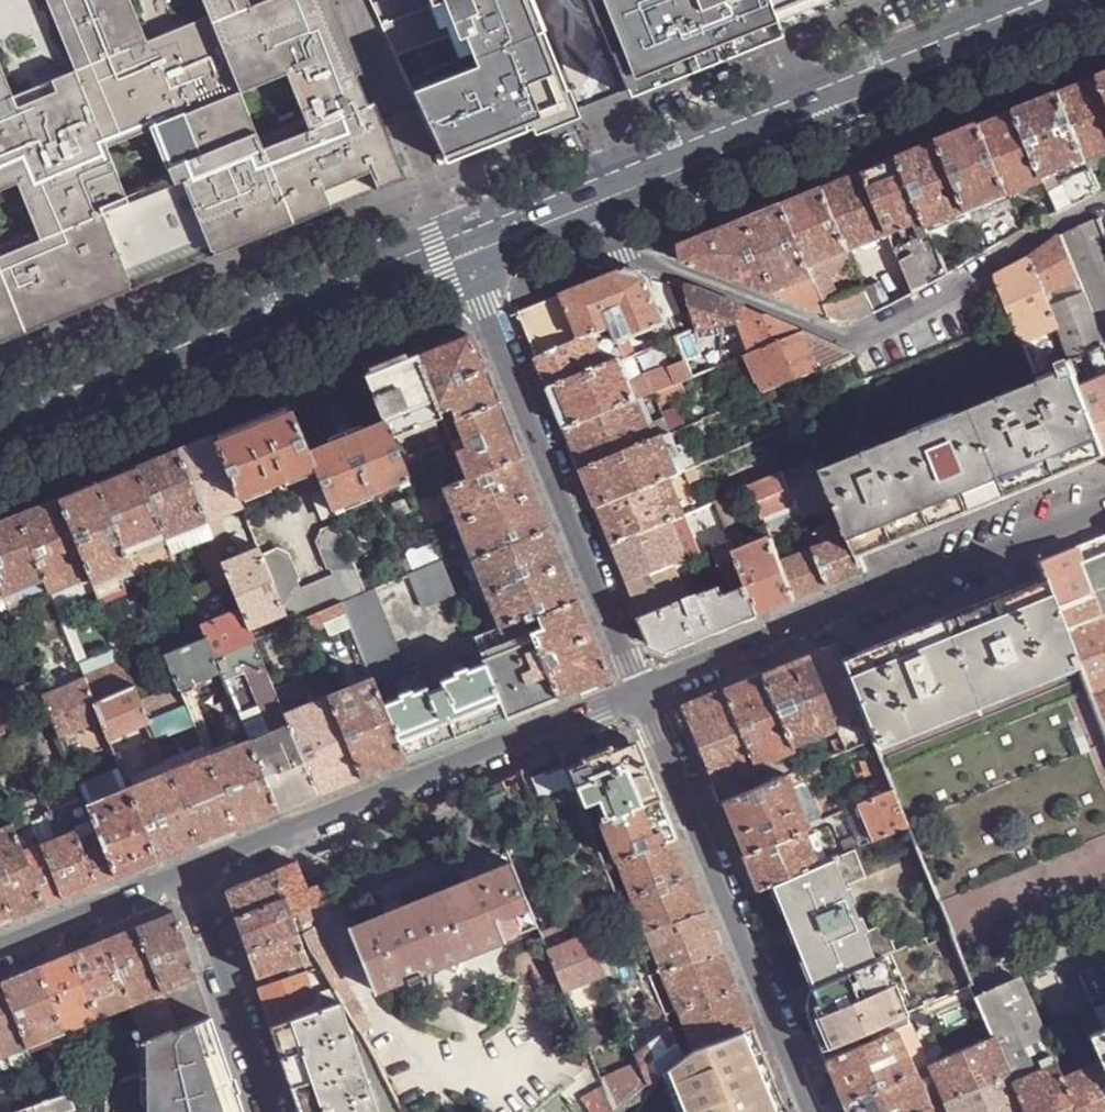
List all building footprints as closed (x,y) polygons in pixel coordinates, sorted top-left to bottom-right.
[(202,249),(397,169),(316,0),(203,0),(211,20),(152,44),(134,0),(46,0),(77,74),(17,97),(0,55),(0,191),(18,183),(42,239),(0,256),(0,331),(202,249)] [(397,169),(370,101),(330,0),(316,0),(397,169)] [(430,4),(379,25),(395,57),(449,36),(455,34),(458,40),(464,38),(470,53),(476,67),(412,93),(444,161),(572,111),(528,0),(429,0),(430,4)] [(625,89),(657,77),(655,72),(774,25),(777,29),(850,0),(590,0),(625,89)] [(655,72),(657,77),(777,29),(774,25),(655,72)] [(458,40),(455,34),(449,36),(458,58),(470,53),(464,38),(458,40)] [(1060,94),(1086,161),(1104,153),(1104,89),(1100,78),(1078,87),(1060,94)] [(1086,161),(1060,94),(1039,103),(1017,111),(1044,178),(1086,161)] [(1044,178),(1017,111),(995,120),(981,126),(1010,196),(1046,182),(1044,178)] [(1010,196),(981,126),(960,134),(940,142),(969,213),(1010,196)] [(969,213),(940,142),(915,152),(900,158),(922,213),(929,229),(969,213)] [(922,213),(900,158),(879,167),(864,173),(886,227),(892,225),(922,213)] [(0,331),(0,344),(402,180),(397,169),(202,249),(0,331)] [(1094,181),(1089,169),(1047,186),(1050,193),(1059,214),(1099,194),(1094,181)] [(886,227),(864,173),(839,183),(823,189),(849,250),(889,233),(886,227)] [(1099,194),(1104,192),(1104,176),(1094,181),(1099,194)] [(849,250),(823,189),(801,198),(783,206),(809,267),(849,250)] [(1059,214),(1050,193),(1043,196),(1050,218),(1059,214)] [(809,267),(783,206),(763,214),(748,220),(777,290),(777,292),(813,277),(809,267)] [(929,229),(922,213),(892,225),(894,230),(901,228),(907,243),(931,233),(929,229)] [(931,233),(935,243),(975,227),(974,226),(969,213),(929,229),(931,233)] [(1035,225),(1030,213),(1019,218),(1024,230),(1035,225)] [(1098,219),(1061,237),(1080,281),(1086,296),(1104,340),(1104,235),(1098,219)] [(777,290),(748,220),(714,233),(681,246),(685,263),(771,293),(777,290)] [(993,248),(982,222),(974,226),(975,227),(985,253),(993,248)] [(935,243),(931,233),(907,243),(895,249),(914,293),(948,275),(935,243)] [(1080,281),(1061,237),(1032,258),(1047,295),(1080,281)] [(853,260),(849,250),(809,267),(813,277),(830,271),(853,260)] [(1032,258),(998,276),(1009,303),(1014,317),(1025,342),(1060,328),(1053,309),(1047,295),(1032,258)] [(584,286),(564,295),(583,341),(597,335),(615,328),(622,344),(639,337),(669,324),(649,277),(623,271),(584,286)] [(842,298),(830,271),(813,277),(825,305),(842,298)] [(825,305),(813,277),(777,292),(777,290),(771,293),(829,315),(825,305)] [(1086,296),(1080,281),(1047,295),(1053,309),(1086,296)] [(694,287),(687,286),(696,328),(719,324),(739,320),(746,316),(746,306),(700,288),(694,287)] [(876,313),(865,288),(842,298),(825,305),(829,315),(828,316),(842,320),(854,319),(876,313)] [(583,341),(564,295),(520,312),(528,331),(539,358),(583,341)] [(1086,296),(1053,309),(1060,328),(1067,345),(1074,362),(1092,355),(1104,350),(1104,340),(1086,296)] [(751,308),(746,306),(746,316),(739,320),(752,353),(757,351),(806,332),(751,308)] [(829,392),(828,474),(1071,376),(1067,366),(1056,370),(1038,377),(1025,342),(1014,317),(1008,320),(867,376),(855,381),(829,392)] [(379,339),(377,332),(369,335),(372,342),(379,339)] [(806,332),(757,351),(775,390),(778,389),(791,384),(790,382),(822,369),(823,371),(826,370),(841,364),(857,355),(847,350),(806,332)] [(437,346),(416,355),(438,411),(447,408),(452,418),(496,402),(491,391),(481,367),(475,351),(468,334),(437,346)] [(609,364),(597,335),(583,341),(539,358),(547,376),(552,389),(609,364)] [(639,337),(622,344),(627,357),(636,353),(644,350),(639,337)] [(1074,362),(1067,345),(1056,350),(1060,360),(1053,363),(1056,370),(1067,366),(1074,362)] [(1092,355),(1104,385),(1104,350),(1092,355)] [(775,390),(757,351),(752,353),(746,355),(767,395),(775,390)] [(627,357),(623,359),(639,400),(653,394),(636,353),(627,357)] [(390,365),(365,376),(383,420),(391,438),(441,418),(438,411),(416,355),(390,365)] [(1092,355),(1074,362),(1090,401),(1104,395),(1104,385),(1092,355)] [(688,358),(671,365),(672,366),(679,383),(687,380),(696,377),(688,358)] [(639,400),(623,359),(609,364),(552,389),(561,411),(569,429),(639,400)] [(1071,376),(828,474),(839,500),(853,534),(858,548),(877,540),(907,528),(1030,478),(1049,470),(1052,478),(1090,463),(1088,455),(1104,448),(1104,438),(1090,401),(1074,362),(1067,366),(1071,376)] [(679,383),(672,366),(647,376),(654,394),(658,392),(679,383)] [(700,388),(696,377),(687,380),(692,392),(700,388)] [(692,392),(687,380),(679,383),(658,392),(663,404),(692,392)] [(1090,401),(1104,438),(1104,395),(1090,401)] [(656,440),(639,400),(569,429),(578,452),(585,470),(656,440)] [(506,428),(496,402),(452,418),(462,442),(463,446),(456,449),(451,451),(463,480),(519,458),(506,428)] [(236,498),(292,474),(312,466),(306,452),(287,407),(275,411),(235,428),(211,437),(236,498)] [(687,428),(679,407),(666,412),(668,418),(674,433),(684,429),(687,428)] [(443,421),(452,418),(447,408),(438,411),(441,418),(443,421)] [(674,433),(668,418),(656,423),(662,438),(667,436),(674,433)] [(391,438),(383,420),(370,426),(325,444),(306,452),(312,466),(323,492),(330,507),(407,476),(391,438)] [(710,431),(706,420),(687,428),(684,429),(688,440),(710,431)] [(682,472),(667,436),(662,438),(656,440),(585,470),(591,484),(593,489),(601,508),(671,477),(682,472)] [(189,446),(175,452),(204,522),(210,520),(240,508),(240,507),(236,498),(211,437),(189,446)] [(152,461),(135,468),(162,533),(164,539),(172,535),(204,522),(175,452),(152,461)] [(527,480),(519,458),(463,480),(457,483),(442,488),(453,512),(457,523),(533,493),(527,480)] [(828,474),(821,458),(787,473),(798,502),(803,513),(804,516),(839,500),(828,474)] [(698,465),(686,470),(691,483),(703,478),(698,465)] [(112,477),(95,484),(121,549),(162,533),(135,468),(112,477)] [(798,502),(787,473),(752,487),(764,517),(798,502)] [(236,498),(240,507),(291,487),(292,474),(236,498)] [(686,515),(671,477),(601,508),(610,529),(616,545),(674,520),(685,516),(686,515)] [(78,491),(57,499),(88,576),(91,582),(128,567),(121,549),(95,484),(78,491)] [(330,507),(323,492),(314,495),(323,517),(332,513),(330,507)] [(443,516),(433,492),(416,498),(426,522),(443,516)] [(537,504),(533,493),(457,523),(472,559),(548,528),(540,511),(537,504)] [(741,534),(727,498),(717,502),(733,540),(735,544),(745,539),(743,533),(741,534)] [(36,508),(17,515),(42,580),(48,592),(88,576),(57,499),(36,508)] [(716,547),(733,540),(717,502),(702,508),(701,509),(716,547)] [(798,502),(764,517),(768,528),(803,513),(798,502)] [(457,523),(453,512),(443,516),(426,522),(431,532),(447,526),(452,525),(457,523)] [(2,596),(42,580),(17,515),(0,522),(0,591),(2,596)] [(701,553),(685,516),(674,520),(690,558),(701,553)] [(215,547),(219,557),(232,551),(228,539),(220,542),(216,532),(218,531),(215,522),(211,523),(210,520),(204,522),(209,535),(215,547)] [(690,558),(674,520),(616,545),(625,566),(631,582),(676,563),(688,559),(690,558)] [(209,535),(204,522),(172,535),(177,547),(209,535)] [(360,580),(336,523),(320,530),(315,541),(328,570),(330,569),(333,576),(301,589),(298,584),(301,582),(289,555),(278,549),(261,556),(284,615),(289,626),(297,623),(341,604),(366,594),(360,580)] [(457,523),(452,525),(466,561),(472,559),(457,523)] [(450,534),(447,526),(431,532),(434,540),(450,534)] [(554,544),(548,528),(472,559),(481,582),(486,595),(562,565),(554,544)] [(910,536),(907,528),(877,540),(880,548),(910,536)] [(164,539),(162,533),(121,549),(128,567),(130,572),(133,577),(151,570),(155,573),(168,568),(170,562),(174,561),(164,539)] [(858,548),(853,534),(816,549),(832,586),(867,571),(858,548)] [(1080,544),(1083,553),(1104,544),(1104,534),(1080,544)] [(783,563),(772,539),(739,553),(747,575),(764,614),(798,600),(783,563)] [(733,540),(716,547),(731,582),(747,575),(739,553),(735,544),(733,540)] [(442,560),(435,544),(407,556),(415,574),(443,562),(442,560)] [(1083,553),(1078,555),(1092,591),(1104,585),(1104,544),(1083,553)] [(1078,555),(1075,546),(1038,560),(1044,576),(1046,582),(1055,606),(1092,591),(1078,555)] [(219,557),(215,547),(203,552),(218,589),(230,584),(221,563),(219,557)] [(261,556),(257,548),(221,563),(230,584),(240,609),(249,629),(284,615),(261,556)] [(798,600),(832,586),(816,549),(783,563),(798,600)] [(446,569),(456,565),(453,555),(442,560),(443,562),(446,569)] [(702,594),(688,559),(676,563),(691,599),(702,594)] [(424,608),(456,595),(446,569),(443,562),(415,574),(410,575),(424,608)] [(691,599),(676,563),(631,582),(638,598),(646,618),(691,599)] [(537,616),(577,600),(570,583),(568,578),(562,565),(486,595),(500,626),(524,617),(526,621),(537,616)] [(130,572),(128,567),(91,582),(97,598),(124,587),(120,577),(130,572)] [(383,587),(377,573),(360,580),(366,594),(374,590),(383,587)] [(764,614),(747,575),(731,582),(702,594),(691,599),(646,618),(651,631),(654,638),(678,649),(764,614)] [(1046,582),(1044,576),(1012,589),(1014,595),(1046,582)] [(486,595),(481,582),(472,585),(478,599),(486,595)] [(1055,606),(1046,582),(1014,595),(1042,666),(1074,653),(1055,606)] [(1092,591),(1055,606),(1074,653),(1090,694),(1104,688),(1104,585),(1092,591)] [(973,694),(1042,666),(1014,595),(1012,589),(941,618),(973,694)] [(374,684),(407,671),(407,670),(374,590),(366,594),(341,604),(346,617),(351,628),(372,678),(374,684)] [(476,599),(472,590),(457,595),(461,605),(476,599)] [(486,595),(478,599),(490,631),(500,626),(486,595)] [(2,596),(0,597),(0,616),(9,612),(2,596)] [(583,687),(608,677),(601,658),(592,637),(581,610),(577,600),(537,616),(541,628),(531,632),(557,697),(583,687)] [(346,617),(341,604),(297,623),(302,636),(324,627),(346,617)] [(214,657),(253,641),(249,629),(240,609),(200,625),(201,628),(206,639),(214,657)] [(537,616),(526,621),(531,632),(541,628),(537,616)] [(351,628),(346,617),(324,627),(329,637),(351,628)] [(535,706),(557,697),(531,632),(526,621),(524,617),(500,626),(490,631),(474,637),(484,662),(506,718),(535,706)] [(872,736),(973,694),(941,618),(939,619),(873,646),(876,653),(842,666),(859,707),(872,736)] [(192,645),(206,639),(201,628),(197,630),(187,634),(192,645)] [(179,651),(174,639),(165,643),(161,645),(165,656),(179,651)] [(179,690),(220,673),(214,657),(206,639),(192,645),(179,651),(165,656),(179,688),(179,690)] [(270,681),(253,641),(214,657),(220,673),(230,697),(270,681)] [(834,644),(807,655),(833,717),(859,707),(842,666),(840,660),(834,644)] [(876,653),(873,646),(840,660),(842,666),(876,653)] [(123,662),(117,648),(77,665),(82,679),(123,662)] [(833,717),(807,655),(760,674),(791,747),(837,727),(833,717)] [(134,689),(123,662),(82,679),(93,705),(134,689)] [(458,737),(506,718),(484,662),(470,668),(440,680),(443,686),(429,691),(426,686),(382,704),(406,759),(458,737)] [(791,747),(760,674),(725,689),(756,767),(765,763),(783,755),(793,751),(791,747)] [(386,767),(406,759),(382,704),(374,684),(372,678),(327,696),(361,777),(386,767)] [(82,679),(42,695),(43,697),(59,736),(86,724),(98,719),(93,705),(82,679)] [(248,741),(288,725),(284,714),(275,692),(270,681),(230,697),(248,741)] [(303,706),(294,684),(275,692),(284,714),(303,706)] [(179,690),(179,688),(140,704),(146,720),(185,704),(184,702),(179,690)] [(1090,694),(1104,733),(1104,688),(1090,694)] [(107,740),(148,723),(146,720),(140,704),(134,689),(93,705),(98,719),(107,740)] [(725,689),(681,707),(685,718),(697,745),(708,774),(712,783),(754,766),(755,767),(756,767),(725,689)] [(339,786),(361,777),(327,696),(303,706),(284,714),(288,725),(317,794),(339,786)] [(207,757),(216,753),(194,700),(184,702),(185,704),(193,724),(199,739),(202,746),(207,757)] [(193,724),(185,704),(146,720),(148,723),(153,736),(154,740),(184,728),(193,724)] [(859,707),(833,717),(837,727),(841,738),(847,751),(873,740),(872,736),(859,707)] [(98,719),(86,724),(93,740),(98,753),(111,748),(107,740),(98,719)] [(93,740),(86,724),(59,736),(65,751),(93,740)] [(199,739),(193,724),(184,728),(190,742),(199,739)] [(282,808),(317,794),(288,725),(248,741),(277,811),(282,808)] [(158,777),(168,773),(163,761),(154,740),(153,736),(143,740),(154,769),(158,777)] [(847,751),(841,738),(834,741),(839,754),(847,751)] [(648,769),(636,740),(568,767),(575,785),(583,806),(595,801),(600,799),(604,809),(608,819),(660,798),(648,769)] [(259,818),(277,811),(248,741),(216,753),(207,757),(236,827),(259,818)] [(168,773),(207,757),(202,746),(163,761),(168,773)] [(783,755),(765,763),(769,772),(773,782),(788,776),(791,775),(783,755)] [(216,835),(236,827),(207,757),(168,773),(196,843),(216,835)] [(568,767),(566,763),(535,776),(540,788),(552,792),(553,794),(575,785),(568,767)] [(821,778),(816,765),(801,771),(800,771),(804,782),(806,785),(821,778)] [(717,795),(721,805),(763,787),(758,777),(755,767),(754,766),(712,783),(717,795)] [(119,769),(79,785),(85,801),(87,806),(127,790),(119,770),(119,769)] [(134,787),(158,777),(154,769),(131,779),(134,787)] [(791,775),(788,776),(792,787),(804,782),(800,771),(791,775)] [(773,782),(769,772),(758,777),(763,787),(773,782)] [(176,852),(196,843),(168,773),(158,777),(134,787),(127,790),(156,860),(176,852)] [(792,787),(788,776),(773,782),(763,787),(721,805),(732,832),(741,855),(803,829),(809,826),(792,787)] [(893,790),(887,776),(874,781),(880,796),(893,790)] [(138,867),(156,860),(127,790),(87,806),(93,820),(116,876),(138,867)] [(908,826),(893,790),(880,796),(860,805),(875,840),(908,826)] [(666,813),(660,798),(608,819),(602,822),(612,847),(617,860),(675,836),(666,813)] [(599,811),(604,809),(600,799),(595,801),(599,811)] [(87,806),(85,801),(66,809),(74,828),(93,820),(87,806)] [(6,812),(0,814),(0,828),(11,824),(6,812)] [(106,880),(116,876),(93,820),(74,828),(76,832),(41,846),(62,898),(75,893),(106,880)] [(44,905),(23,853),(14,831),(11,824),(0,828),(0,888),(12,918),(31,910),(44,905)] [(817,865),(803,829),(741,855),(749,875),(756,891),(771,885),(817,865)] [(867,844),(863,834),(847,840),(851,850),(856,848),(867,844)] [(681,849),(675,836),(617,860),(632,898),(690,874),(684,858),(681,849)] [(62,898),(41,846),(23,853),(44,905),(53,902),(62,898)] [(617,860),(612,847),(601,851),(607,864),(617,860)] [(856,848),(851,850),(817,865),(771,885),(816,987),(885,956),(899,950),(888,923),(866,932),(846,886),(868,876),(856,848)] [(485,874),(512,862),(508,854),(501,857),(486,850),(480,863),(485,874)] [(297,862),(275,871),(292,920),(293,919),(297,918),(304,915),(296,896),(307,891),(307,888),(297,862)] [(536,922),(512,862),(485,874),(350,931),(375,991),(536,922)] [(254,879),(225,891),(255,976),(307,959),(293,919),(292,920),(275,871),(254,879)] [(647,934),(705,911),(699,895),(696,888),(690,874),(632,898),(647,934)] [(323,908),(315,886),(307,888),(307,891),(296,896),(304,915),(308,913),(323,908)] [(12,918),(0,888),(0,923),(12,918)] [(625,912),(622,905),(613,909),(616,916),(625,912)] [(712,926),(705,911),(647,934),(653,952),(662,973),(722,950),(712,926)] [(155,919),(136,927),(162,991),(196,977),(174,912),(155,919)] [(630,925),(625,912),(616,916),(621,929),(630,925)] [(297,918),(304,933),(314,956),(322,968),(340,997),(351,991),(314,929),(308,913),(304,915),(297,918)] [(636,939),(630,925),(621,929),(627,944),(637,941),(636,939)] [(118,935),(104,941),(129,1004),(162,991),(136,927),(118,935)] [(605,973),(589,933),(547,948),(564,988),(605,973)] [(653,952),(647,934),(636,939),(637,941),(643,956),(653,952)] [(87,947),(70,954),(96,1018),(129,1004),(104,941),(87,947)] [(917,942),(908,946),(911,952),(920,948),(917,942)] [(728,966),(722,950),(662,973),(661,973),(664,982),(678,1011),(737,987),(728,966)] [(50,962),(36,968),(62,1032),(96,1018),(70,954),(50,962)] [(322,968),(314,956),(307,959),(255,976),(259,988),(304,974),(322,968)] [(816,1036),(822,1052),(875,1028),(908,1014),(885,956),(816,987),(812,989),(823,1014),(815,1018),(822,1034),(816,1036)] [(1102,1029),(1104,1027),(1104,964),(1079,976),(1102,1029)] [(19,975),(1,982),(26,1047),(62,1032),(36,968),(19,975)] [(322,968),(304,974),(316,1008),(341,999),(340,997),(322,968)] [(664,982),(661,973),(651,976),(654,985),(664,982)] [(316,1008),(304,974),(259,988),(272,1025),(275,1023),(316,1008)] [(211,1016),(196,977),(162,991),(176,1028),(209,1015),(209,1016),(211,1016)] [(1054,1057),(1019,977),(977,996),(985,1016),(995,1038),(1009,1073),(1011,1076),(1054,1057)] [(26,1047),(1,982),(0,983),(0,1057),(26,1047)] [(748,1015),(737,987),(678,1011),(693,1049),(752,1025),(748,1015)] [(176,1028),(162,991),(129,1004),(138,1027),(144,1041),(176,1028)] [(351,991),(340,997),(341,999),(348,1010),(358,1004),(351,991)] [(348,1010),(341,999),(316,1008),(275,1023),(282,1042),(278,1043),(283,1058),(287,1057),(304,1107),(301,1109),(302,1111),(404,1111),(348,1010)] [(582,999),(570,1004),(607,1091),(607,1093),(619,1088),(612,1072),(582,999)] [(95,1045),(97,1051),(106,1048),(105,1111),(242,1111),(209,1016),(209,1015),(176,1028),(144,1041),(138,1027),(95,1045)] [(995,1038),(985,1016),(970,1023),(974,1033),(960,1039),(965,1050),(995,1038)] [(780,1111),(766,1079),(773,1076),(764,1054),(752,1025),(693,1049),(683,1057),(673,1065),(693,1111),(780,1111)] [(915,1026),(899,1033),(916,1072),(932,1065),(915,1026)] [(1087,1035),(1099,1063),(1104,1076),(1104,1027),(1102,1029),(1087,1035)] [(683,1057),(672,1029),(638,1053),(641,1060),(650,1083),(665,1071),(673,1065),(683,1057)] [(899,1033),(898,1030),(826,1061),(837,1089),(843,1104),(916,1072),(899,1033)] [(965,1050),(932,1065),(944,1095),(947,1100),(1009,1073),(995,1038),(965,1050)] [(35,1069),(31,1057),(26,1047),(0,1057),(0,1083),(35,1069)] [(1064,1079),(1054,1057),(1011,1076),(1026,1111),(1079,1111),(1064,1079)] [(641,1060),(612,1072),(619,1088),(607,1093),(615,1111),(650,1083),(641,1060)] [(1064,1079),(1079,1111),(1104,1111),(1104,1076),(1099,1063),(1064,1079)] [(665,1071),(682,1111),(693,1111),(673,1065),(665,1071)] [(932,1065),(916,1072),(930,1102),(944,1095),(932,1065)] [(930,1102),(916,1072),(843,1104),(847,1111),(920,1111),(931,1107),(930,1102)] [(947,1100),(952,1111),(1026,1111),(1011,1076),(1009,1073),(947,1100)] [(615,1111),(607,1093),(607,1091),(583,1101),(587,1111),(615,1111)] [(76,1097),(32,1111),(81,1111),(76,1097)]
